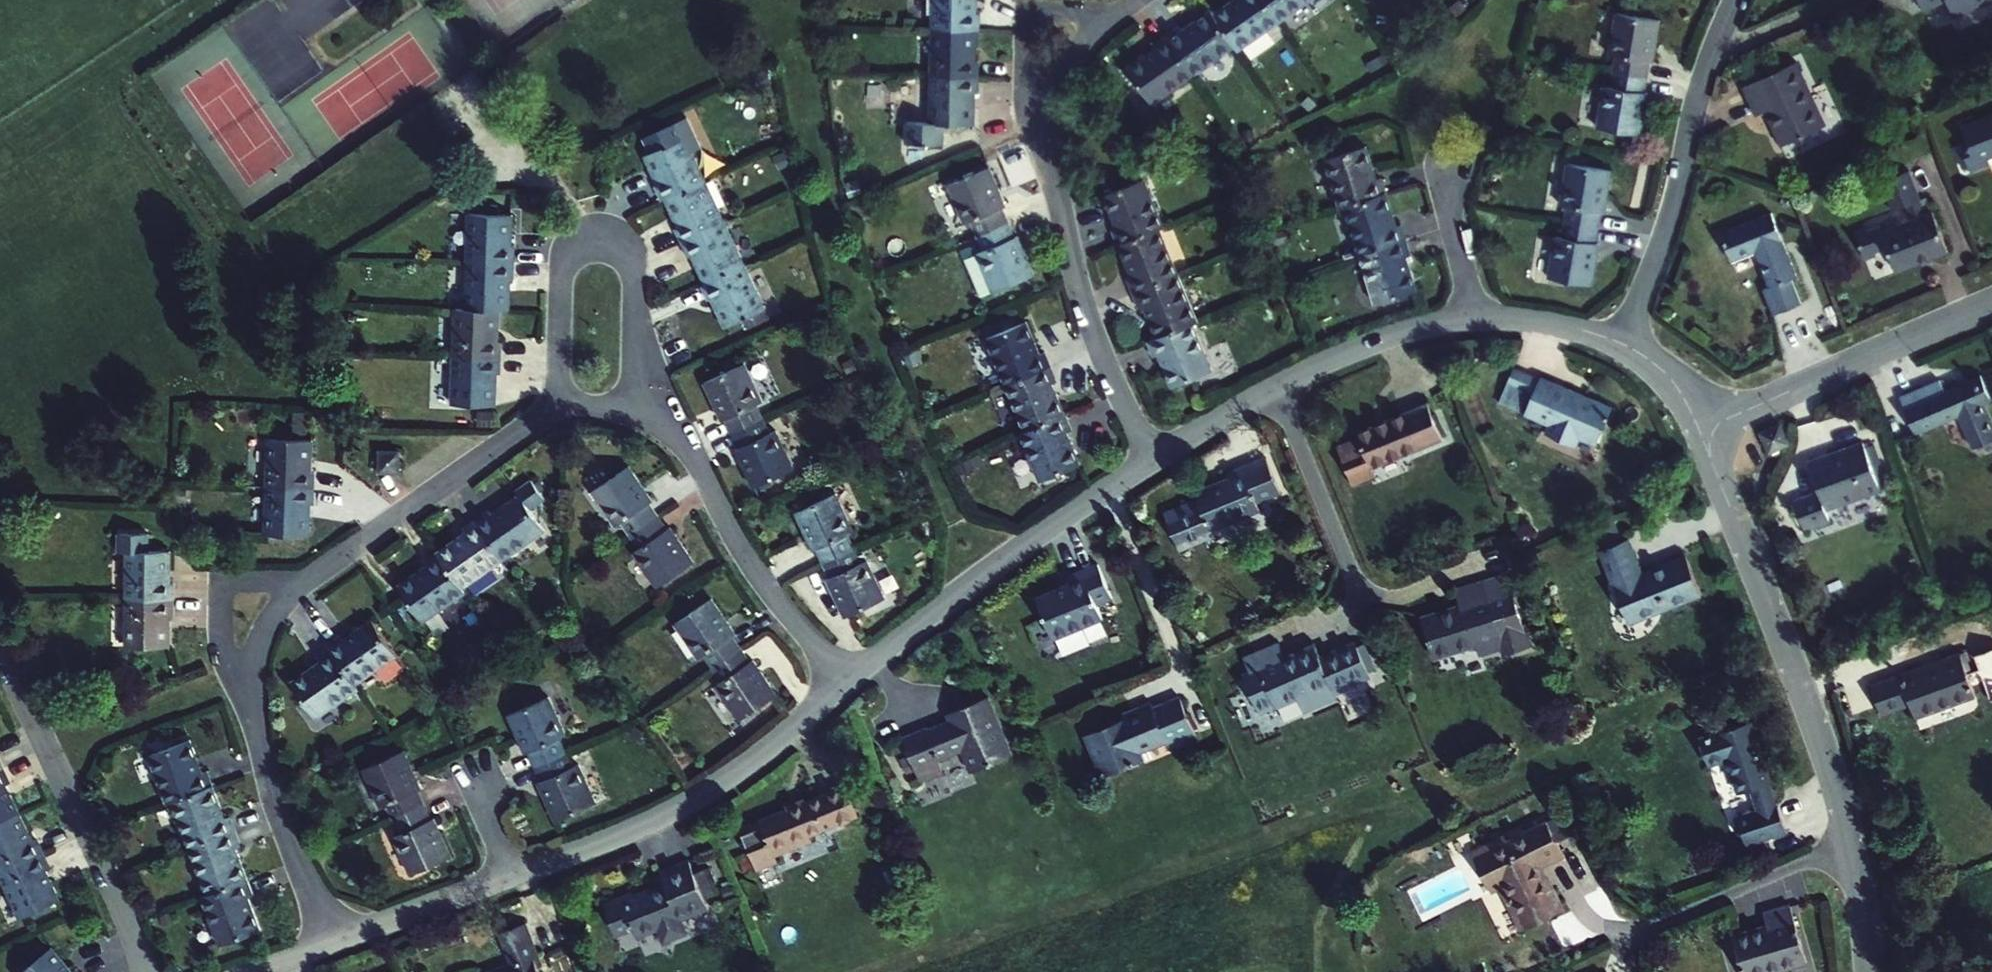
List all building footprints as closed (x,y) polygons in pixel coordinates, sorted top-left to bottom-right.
[(933,29),(976,30),(980,30),(981,14),(977,14),(977,0),(933,0),(933,29)] [(1236,47),(1239,51),(1280,22),(1264,0),(1236,0),(1213,16),(1236,47)] [(1280,22),(1311,0),(1264,0),(1280,22)] [(1924,11),(1948,1),(1955,17),(1991,1),(1991,0),(1919,0),(1924,11)] [(1194,76),(1236,47),(1213,16),(1211,12),(1183,31),(1180,27),(1167,37),(1194,76)] [(1649,61),(1652,62),(1659,20),(1616,14),(1609,55),(1615,56),(1612,72),(1646,77),(1649,61)] [(976,30),(933,29),(932,77),(979,78),(979,62),(976,62),(976,30)] [(1153,104),(1194,76),(1167,37),(1154,46),(1157,49),(1128,69),(1153,104)] [(1767,112),(1782,146),(1826,127),(1797,63),(1744,88),(1758,116),(1767,112)] [(1610,87),(1603,86),(1597,127),(1641,135),(1647,94),(1643,93),(1646,77),(1612,72),(1610,87)] [(979,78),(932,77),(931,123),(910,123),(910,145),(922,145),(922,149),(932,149),(932,145),(944,145),(944,125),(975,125),(975,94),(979,94),(979,78)] [(1961,126),(1968,143),(1961,146),(1971,172),(1990,164),(1988,159),(1991,157),(1991,114),(1961,126)] [(685,138),(645,157),(658,186),(656,187),(662,202),(666,200),(706,181),(685,138)] [(1341,208),(1345,207),(1387,194),(1382,179),(1377,180),(1366,146),(1325,160),(1341,208)] [(1600,211),(1604,213),(1611,170),(1566,163),(1560,205),(1567,206),(1564,221),(1597,227),(1600,211)] [(972,222),(978,236),(1009,223),(1003,209),(1006,208),(989,170),(950,185),(966,224),(972,222)] [(1894,211),(1907,206),(1913,220),(1882,232),(1880,226),(1868,231),(1867,229),(1856,233),(1865,259),(1877,255),(1876,253),(1888,248),(1897,272),(1949,252),(1934,211),(1932,212),(1927,198),(1921,201),(1910,171),(1882,182),(1894,211)] [(1114,230),(1120,244),(1160,227),(1165,226),(1146,179),(1105,196),(1118,228),(1114,230)] [(725,223),(706,181),(666,200),(679,228),(676,230),(683,244),(725,223)] [(1397,227),(1387,194),(1345,207),(1360,255),(1406,240),(1401,225),(1397,227)] [(1772,213),(1721,233),(1733,261),(1755,252),(1769,288),(1764,289),(1774,314),(1802,304),(1792,279),(1798,278),(1772,213)] [(469,214),(468,263),(515,264),(515,248),(511,248),(512,215),(469,214)] [(1562,237),(1555,235),(1549,277),(1592,284),(1599,243),(1595,243),(1597,227),(1564,221),(1562,237)] [(706,286),(746,267),(725,223),(683,244),(690,259),(693,257),(706,286)] [(984,250),(978,252),(994,292),(1034,275),(1018,236),(1015,237),(1009,223),(978,236),(984,250)] [(1128,279),(1134,293),(1180,274),(1160,227),(1120,244),(1133,277),(1128,279)] [(1411,255),(1406,240),(1360,255),(1376,303),(1416,290),(1406,256),(1411,255)] [(515,264),(468,263),(466,309),(499,311),(510,311),(511,279),(515,279),(515,264)] [(766,311),(746,267),(706,286),(703,287),(710,302),(713,301),(727,330),(766,311)] [(1145,304),(1158,337),(1194,323),(1198,321),(1180,274),(1134,293),(1140,307),(1145,304)] [(499,311),(466,309),(456,309),(455,357),(501,358),(502,345),(498,345),(499,311)] [(1006,385),(1050,367),(1044,353),(1039,355),(1026,323),(987,339),(1006,385)] [(1158,337),(1149,341),(1155,356),(1160,355),(1173,387),(1213,371),(1194,323),(1158,337)] [(501,358),(455,357),(452,406),(496,407),(497,375),(501,375),(501,358)] [(756,406),(762,403),(745,365),(706,383),(724,421),(726,420),(733,433),(763,420),(756,406)] [(1050,367),(1006,385),(1025,432),(1065,416),(1052,384),(1056,382),(1050,367)] [(1526,415),(1549,425),(1546,434),(1576,447),(1580,438),(1597,446),(1613,408),(1567,389),(1565,392),(1515,371),(1501,404),(1516,410),(1517,407),(1528,412),(1526,415)] [(1959,414),(1974,447),(1991,440),(1991,417),(1986,403),(1991,401),(1981,375),(1948,389),(1943,378),(1904,393),(1918,431),(1959,414)] [(1442,438),(1428,403),(1358,431),(1360,437),(1338,446),(1353,483),(1377,474),(1373,466),(1442,438)] [(1025,432),(1021,434),(1040,482),(1080,465),(1066,432),(1070,430),(1065,416),(1025,432)] [(739,449),(737,450),(755,487),(793,469),(775,431),(770,434),(763,420),(733,433),(739,449)] [(1884,462),(1876,438),(1864,442),(1878,485),(1883,483),(1877,465),(1884,462)] [(269,439),(267,487),(314,488),(315,473),(311,473),(312,441),(269,439)] [(1864,442),(1809,461),(1820,493),(1794,502),(1803,529),(1829,520),(1825,510),(1881,491),(1878,485),(1864,442)] [(381,452),(381,472),(402,473),(402,453),(381,452)] [(1230,478),(1195,492),(1198,500),(1164,514),(1178,549),(1212,536),(1210,530),(1259,510),(1256,502),(1280,492),(1266,457),(1228,473),(1230,478)] [(658,517),(649,504),(652,502),(628,468),(593,492),(616,526),(621,522),(630,535),(658,517)] [(476,521),(504,560),(545,531),(530,511),(545,501),(531,481),(516,492),(519,496),(491,516),(488,512),(476,521)] [(309,536),(310,505),(314,505),(314,488),(267,487),(266,535),(309,536)] [(1884,494),(1834,508),(1838,522),(1888,508),(1884,494)] [(836,495),(796,513),(814,552),(818,549),(824,564),(854,550),(847,535),(854,533),(836,495)] [(658,517),(630,535),(639,548),(633,553),(657,587),(693,563),(670,527),(667,529),(658,517)] [(438,554),(463,589),(504,560),(476,521),(462,530),(465,534),(438,554)] [(126,599),(174,599),(174,584),(170,584),(170,552),(148,552),(148,533),(119,532),(119,551),(127,551),(126,599)] [(1642,573),(1628,540),(1600,551),(1629,624),(1702,596),(1686,556),(1642,573)] [(854,550),(824,564),(831,578),(827,580),(845,618),(885,598),(867,561),(860,564),(854,550)] [(423,623),(465,593),(463,589),(438,554),(424,564),(426,567),(398,588),(423,623)] [(1112,599),(1098,565),(1066,579),(1068,585),(1037,599),(1053,640),(1102,620),(1096,605),(1112,599)] [(1484,583),(1455,593),(1459,606),(1421,618),(1434,659),(1477,645),(1479,653),(1502,646),(1504,653),(1525,646),(1518,625),(1523,623),(1516,602),(1511,604),(1507,589),(1503,577),(1484,583)] [(1511,588),(1507,589),(1511,604),(1516,602),(1511,588)] [(174,599),(126,599),(126,647),(170,647),(170,615),(174,615),(174,599)] [(732,636),(735,634),(712,599),(675,624),(699,659),(704,655),(712,667),(740,648),(732,636)] [(341,636),(328,644),(346,669),(357,685),(398,656),(373,620),(344,640),(341,636)] [(1523,623),(1518,625),(1525,646),(1531,644),(1524,623),(1523,623)] [(1274,706),(1330,683),(1334,693),(1351,685),(1349,683),(1369,675),(1355,642),(1336,651),(1338,655),(1321,663),(1314,645),(1284,657),(1277,644),(1253,654),(1274,706)] [(316,719),(360,688),(357,685),(346,669),(328,644),(327,645),(330,649),(316,658),(319,663),(291,683),(316,719)] [(722,681),(716,685),(740,720),(776,695),(752,659),(749,661),(740,648),(712,667),(722,681)] [(1922,672),(1921,670),(1875,685),(1887,720),(1916,710),(1919,718),(1979,697),(1964,655),(1938,664),(1939,666),(1922,672)] [(528,751),(535,766),(566,752),(559,738),(565,735),(549,697),(509,714),(526,752),(528,751)] [(1013,757),(989,699),(961,710),(964,716),(951,722),(929,731),(929,729),(903,739),(916,770),(919,769),(923,782),(944,773),(939,761),(964,751),(973,774),(1013,757)] [(1198,741),(1184,704),(1181,699),(1155,709),(1153,704),(1125,716),(1126,720),(1084,737),(1101,779),(1143,761),(1140,754),(1168,742),(1171,751),(1198,741)] [(1748,847),(1789,835),(1781,807),(1779,807),(1772,785),(1774,784),(1755,723),(1704,740),(1712,767),(1731,761),(1742,795),(1755,791),(1761,812),(1740,819),(1748,847)] [(149,755),(167,803),(171,801),(213,786),(208,770),(202,772),(190,740),(149,755)] [(393,818),(424,805),(418,791),(421,789),(404,751),(364,768),(381,807),(387,804),(393,818)] [(566,752),(535,766),(542,781),(538,782),(555,820),(595,803),(578,765),(572,767),(566,752)] [(0,771),(0,824),(20,814),(7,786),(12,783),(5,769),(0,771)] [(171,801),(189,849),(236,831),(230,816),(226,818),(213,786),(171,801)] [(788,810),(740,829),(756,870),(778,861),(775,855),(812,840),(810,835),(859,816),(847,786),(807,802),(806,798),(787,806),(788,810)] [(434,818),(431,819),(424,805),(393,818),(400,833),(394,836),(411,875),(451,857),(434,818)] [(0,824),(0,874),(44,854),(38,839),(33,841),(20,814),(0,824)] [(1492,891),(1504,885),(1519,915),(1528,910),(1537,927),(1567,912),(1557,893),(1554,894),(1541,866),(1566,854),(1550,823),(1507,843),(1505,838),(1474,853),(1492,891)] [(236,831),(189,849),(207,896),(248,880),(236,847),(241,846),(236,831)] [(0,874),(0,876),(20,919),(60,899),(46,870),(51,868),(44,854),(0,874)] [(713,897),(706,879),(697,882),(694,874),(688,861),(661,872),(666,884),(633,897),(632,893),(604,904),(613,928),(630,921),(634,930),(637,938),(659,930),(664,943),(688,934),(682,920),(709,909),(705,900),(713,897)] [(703,871),(694,874),(697,882),(706,879),(703,871)] [(253,895),(248,880),(207,896),(203,897),(221,945),(261,930),(249,897),(253,895)] [(1735,936),(1745,971),(1779,971),(1810,963),(1793,906),(1765,914),(1768,926),(1735,936)] [(1528,910),(1519,915),(1527,931),(1537,927),(1528,910)] [(630,921),(613,928),(617,936),(634,930),(630,921)] [(526,923),(498,934),(511,965),(500,969),(499,967),(485,971),(539,971),(537,967),(542,966),(526,923)] [(51,948),(23,971),(72,971),(51,948)]
